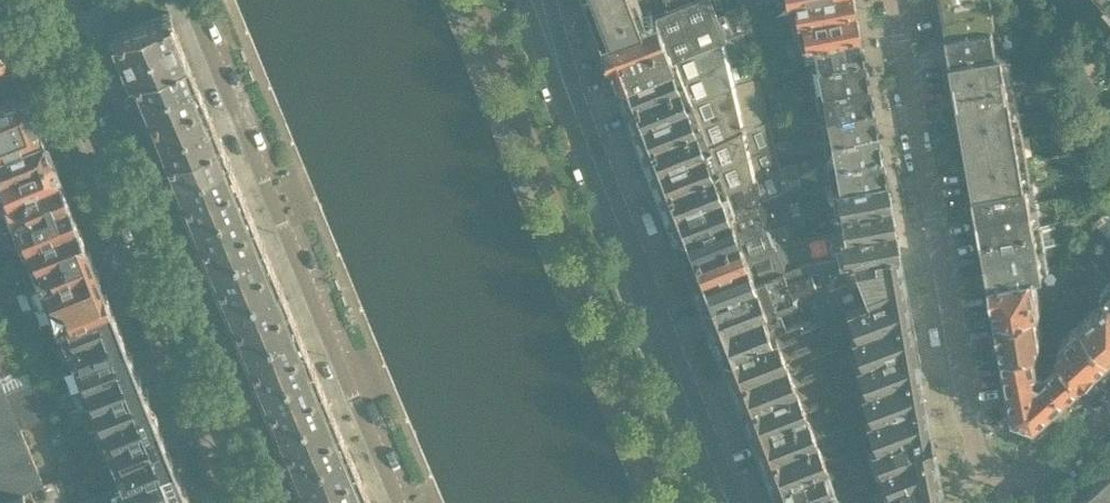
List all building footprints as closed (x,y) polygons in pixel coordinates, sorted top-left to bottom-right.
[(597,34),(638,18),(631,0),(584,0),(597,34)] [(718,15),(712,0),(695,0),(666,11),(639,22),(638,18),(597,34),(606,58),(718,16),(718,15)] [(788,4),(794,3),(797,15),(853,5),(852,0),(787,0),(788,4)] [(1005,0),(942,0),(947,29),(1008,19),(1005,0)] [(1027,0),(1018,0),(1019,9),(1028,8),(1027,0)] [(853,5),(797,15),(799,26),(793,27),(795,39),(812,37),(858,29),(853,5)] [(738,6),(718,15),(718,16),(726,37),(723,38),(724,39),(729,60),(734,81),(758,72),(749,30),(738,6)] [(110,35),(119,57),(177,33),(168,11),(110,35)] [(718,16),(606,58),(615,80),(667,60),(724,39),(723,38),(726,37),(718,16)] [(1015,45),(1011,24),(1010,19),(1008,19),(947,29),(952,57),(1004,48),(1004,47),(1015,45)] [(862,53),(858,29),(812,37),(814,47),(816,61),(862,53)] [(177,33),(119,57),(128,77),(186,53),(177,33)] [(667,60),(615,80),(623,101),(729,60),(724,39),(667,60)] [(1027,180),(1015,114),(1004,48),(952,57),(975,189),(1027,180)] [(186,53),(128,77),(136,98),(194,74),(186,53)] [(862,53),(816,61),(817,68),(809,70),(813,87),(820,85),(866,78),(862,53)] [(729,60),(623,101),(631,121),(734,81),(729,60)] [(1081,64),(1066,76),(1068,82),(1083,99),(1099,86),(1081,64)] [(640,144),(739,105),(763,96),(758,72),(734,81),(631,121),(640,144)] [(194,74),(136,98),(145,119),(203,95),(194,74)] [(866,78),(820,85),(813,87),(817,110),(824,109),(870,101),(866,78)] [(31,105),(25,89),(0,98),(0,149),(42,132),(31,105)] [(203,95),(145,119),(153,139),(211,115),(203,95)] [(649,166),(745,129),(769,119),(763,96),(739,105),(640,144),(649,166)] [(870,101),(824,109),(826,117),(819,119),(822,134),(829,132),(874,124),(870,101)] [(211,115),(153,139),(162,160),(220,135),(211,115)] [(775,142),(774,141),(769,119),(745,129),(649,166),(657,189),(775,142)] [(874,124),(829,132),(830,140),(823,142),(826,158),(833,156),(879,148),(874,124)] [(58,172),(42,132),(0,149),(0,196),(2,196),(58,172)] [(220,135),(162,160),(170,179),(228,155),(220,135)] [(774,141),(775,142),(776,148),(791,146),(790,137),(774,141)] [(666,211),(780,166),(780,165),(776,148),(775,142),(657,189),(666,211)] [(1099,146),(1094,148),(1090,150),(1095,161),(1105,157),(1099,146)] [(879,148),(833,156),(834,164),(828,166),(830,181),(883,172),(879,148)] [(179,201),(237,177),(228,155),(170,179),(179,201)] [(786,189),(786,187),(780,166),(666,211),(674,232),(786,189)] [(11,218),(67,195),(58,172),(2,196),(11,218)] [(883,172),(830,181),(835,204),(887,196),(883,172)] [(798,176),(784,179),(786,189),(800,186),(798,176)] [(237,177),(179,201),(187,220),(245,196),(237,177)] [(1029,179),(1027,180),(975,189),(980,210),(1033,201),(1029,179)] [(786,189),(674,232),(683,255),(792,212),(786,189)] [(13,244),(77,218),(67,195),(11,218),(3,221),(12,244),(13,244)] [(245,196),(187,220),(195,241),(254,217),(245,196)] [(887,196),(835,204),(839,229),(891,219),(887,196)] [(1033,201),(980,210),(984,232),(1037,223),(1033,201)] [(1107,210),(1095,220),(1109,236),(1109,235),(1109,214),(1107,210)] [(792,212),(683,255),(692,277),(797,236),(792,212)] [(254,217),(195,241),(204,262),(262,237),(254,217)] [(21,264),(85,238),(77,218),(13,244),(21,264)] [(891,219),(839,229),(797,236),(803,261),(896,244),(891,219)] [(1037,223),(984,232),(987,254),(1041,245),(1037,223)] [(797,236),(692,277),(701,299),(803,261),(797,236)] [(262,237),(204,262),(213,283),(271,259),(262,237)] [(37,282),(93,259),(85,238),(21,264),(30,285),(37,282)] [(901,275),(897,250),(896,244),(803,261),(808,287),(808,290),(901,275)] [(1041,245),(987,254),(992,277),(1037,269),(1045,267),(1041,245)] [(110,300),(93,259),(37,282),(54,323),(57,322),(110,300)] [(271,259),(213,283),(221,303),(279,278),(271,259)] [(710,324),(808,287),(803,261),(701,299),(710,324)] [(1075,261),(1062,263),(1064,279),(1077,277),(1075,261)] [(1037,269),(992,277),(998,312),(1039,304),(1039,306),(1043,305),(1037,269)] [(910,321),(901,275),(808,290),(809,295),(816,314),(820,331),(910,321)] [(279,278),(221,303),(229,323),(288,298),(279,278)] [(1074,284),(1064,293),(1078,310),(1088,301),(1074,284)] [(785,327),(777,307),(809,295),(808,290),(808,287),(710,324),(720,349),(785,327)] [(1083,317),(1109,347),(1109,293),(1083,317)] [(288,298),(229,323),(238,344),(296,319),(288,298)] [(65,342),(118,321),(110,300),(57,322),(65,342)] [(1039,304),(998,312),(1004,348),(1038,342),(1042,341),(1041,334),(1043,334),(1039,306),(1039,304)] [(827,359),(820,331),(816,314),(785,327),(720,349),(738,395),(827,359)] [(1083,317),(1062,336),(1065,340),(1062,342),(1062,346),(1065,349),(1086,373),(1109,351),(1109,347),(1083,317)] [(296,319),(238,344),(246,365),(306,341),(296,319)] [(73,361),(126,341),(118,321),(65,342),(73,361)] [(917,366),(910,321),(820,331),(827,359),(830,370),(917,366)] [(5,343),(0,330),(0,370),(14,365),(5,343)] [(70,386),(134,360),(126,341),(73,361),(62,365),(70,386)] [(306,341),(246,365),(254,385),(313,360),(306,341)] [(1038,342),(1004,348),(1015,409),(1029,414),(1044,371),(1038,370),(1037,363),(1040,363),(1041,362),(1038,342)] [(1046,371),(1044,371),(1029,414),(1036,417),(1086,373),(1065,349),(1050,362),(1051,367),(1046,371)] [(836,393),(830,370),(827,359),(738,395),(751,428),(836,393)] [(78,406),(142,381),(134,360),(70,386),(78,406)] [(313,360),(254,385),(263,406),(322,381),(313,360)] [(923,396),(920,381),(917,366),(830,370),(836,393),(838,403),(923,396)] [(38,481),(39,482),(43,480),(21,425),(44,414),(31,380),(7,390),(0,374),(0,496),(38,481)] [(87,427),(150,401),(142,381),(78,406),(87,427)] [(322,381),(263,406),(271,425),(331,401),(322,381)] [(843,423),(838,403),(836,393),(751,428),(761,456),(843,423)] [(927,421),(923,396),(838,403),(843,423),(850,450),(870,443),(927,421)] [(95,447),(103,444),(158,422),(150,401),(87,427),(95,447)] [(331,401),(271,425),(280,447),(339,422),(331,401)] [(927,421),(870,443),(850,450),(857,471),(931,443),(927,421)] [(111,464),(166,442),(158,422),(103,444),(111,464)] [(339,422),(280,447),(288,466),(347,441),(339,422)] [(771,480),(850,450),(843,423),(761,456),(771,480)] [(73,459),(62,432),(52,437),(62,462),(54,465),(58,474),(60,473),(57,466),(73,459)] [(347,441),(288,466),(298,489),(357,464),(347,441)] [(119,484),(174,462),(166,442),(111,464),(119,484)] [(931,443),(857,471),(865,492),(935,464),(931,443)] [(850,450),(771,480),(779,502),(857,471),(850,450)] [(119,484),(72,502),(191,502),(174,462),(119,484)] [(298,489),(304,502),(317,502),(365,483),(357,464),(298,489)] [(865,492),(857,495),(860,502),(897,502),(939,486),(935,464),(865,492)] [(1092,485),(1108,502),(1109,502),(1109,469),(1092,485)] [(779,502),(780,502),(837,502),(857,495),(865,492),(857,471),(779,502)] [(72,502),(60,473),(58,474),(43,480),(39,482),(38,481),(0,496),(0,502),(72,502)] [(317,502),(373,502),(365,483),(317,502)] [(1072,502),(1073,502),(1108,502),(1092,485),(1072,502)] [(897,502),(942,502),(939,486),(897,502)] [(857,495),(837,502),(860,502),(857,495)]
